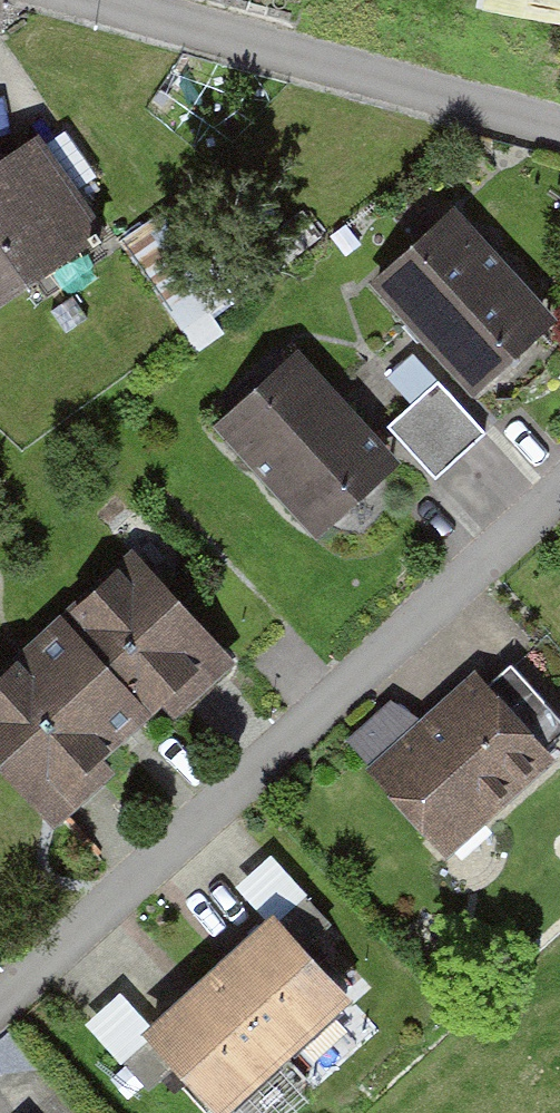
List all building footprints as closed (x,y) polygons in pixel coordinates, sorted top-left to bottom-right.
[(0,146),(0,295),(90,237),(22,132),(0,146)] [(148,215),(111,244),(194,352),(231,324),(148,215)] [(456,223),(371,296),(471,413),(556,341),(456,223)] [(303,367),(219,439),(314,550),(399,478),(303,367)] [(441,394),(389,440),(433,488),(485,442),(441,394)] [(68,636),(155,732),(228,667),(142,570),(68,636)] [(155,732),(68,636),(0,697),(0,787),(42,834),(155,732)] [(512,652),(490,671),(544,730),(559,716),(559,705),(512,652)] [(477,661),(364,763),(442,849),(555,747),(477,661)] [(272,866),(236,900),(253,918),(290,885),(272,866)] [(204,999),(282,1085),(353,1021),(275,935),(204,999)] [(282,1085),(204,999),(140,1057),(192,1112),(251,1112),(282,1085)]
